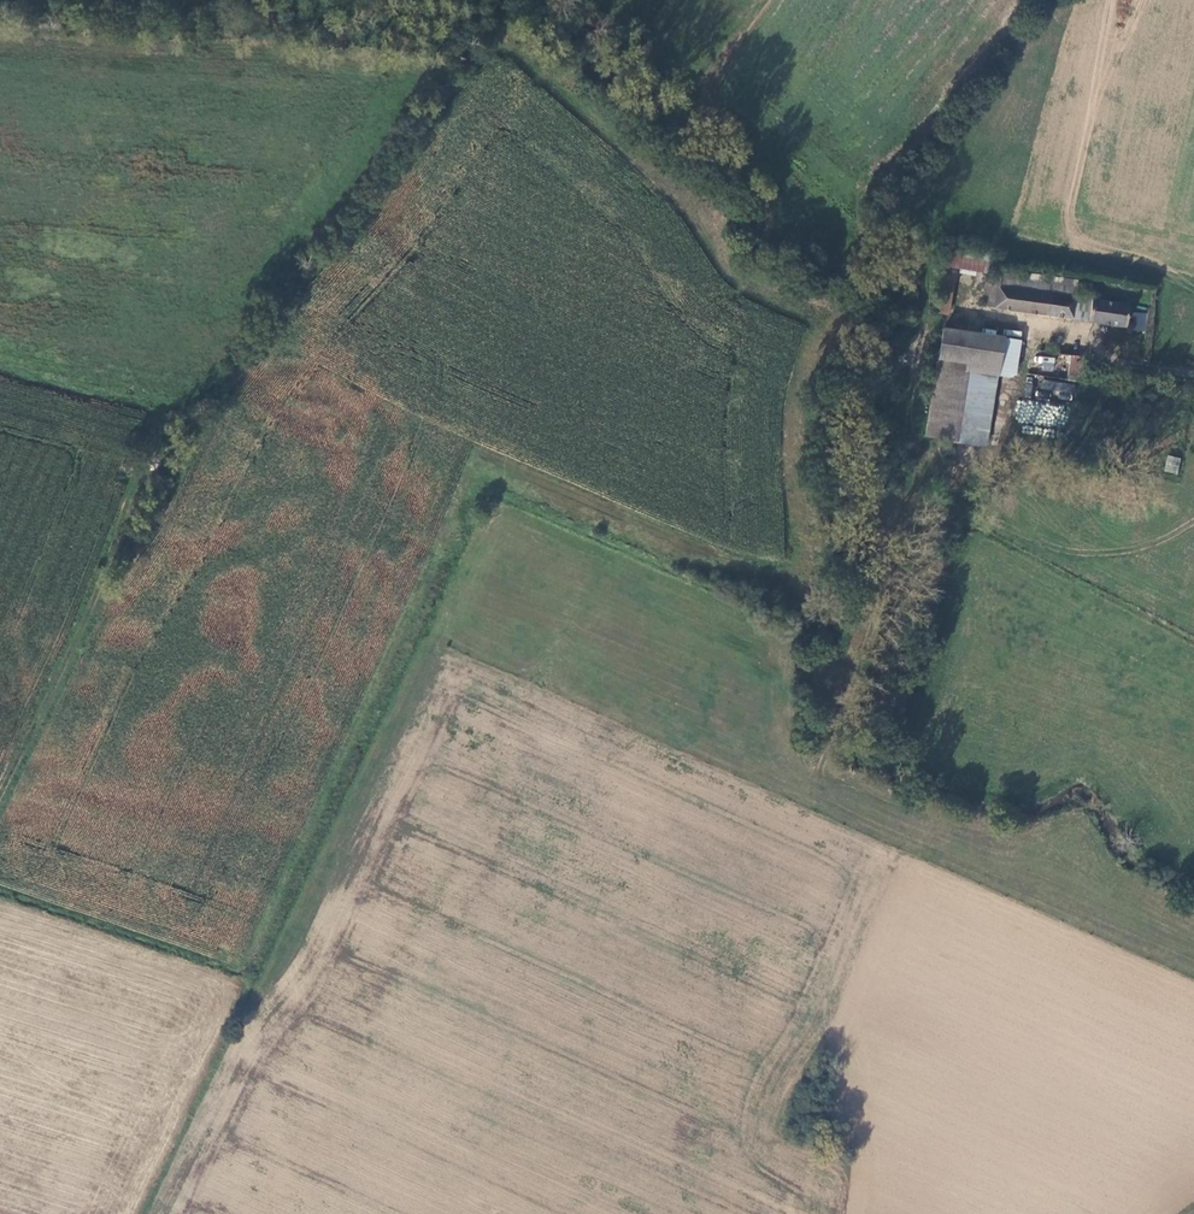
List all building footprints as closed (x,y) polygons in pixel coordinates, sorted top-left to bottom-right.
[(949,268),(945,267),(937,313),(948,316),(956,270),(976,272),(972,306),(984,308),(988,277),(992,256),(952,249),(949,268)] [(1002,280),(990,277),(986,308),(1075,321),(1075,319),(1078,299),(1079,284),(1003,273),(1002,280)] [(1075,319),(1091,321),(1094,301),(1078,299),(1075,319)] [(1128,327),(1131,306),(1094,300),(1094,301),(1091,321),(1128,327)] [(1129,329),(1145,330),(1147,313),(1131,311),(1129,329)] [(928,438),(979,447),(992,367),(1018,370),(1022,342),(945,329),(928,438)] [(1053,371),(1054,357),(1037,356),(1036,369),(1053,371)] [(1086,359),(1073,356),(1069,382),(1082,384),(1086,359)] [(1071,403),(1075,385),(1039,378),(1034,403),(1019,400),(1016,420),(1057,427),(1061,402),(1071,403)] [(1167,455),(1164,472),(1177,474),(1180,458),(1167,455)]
